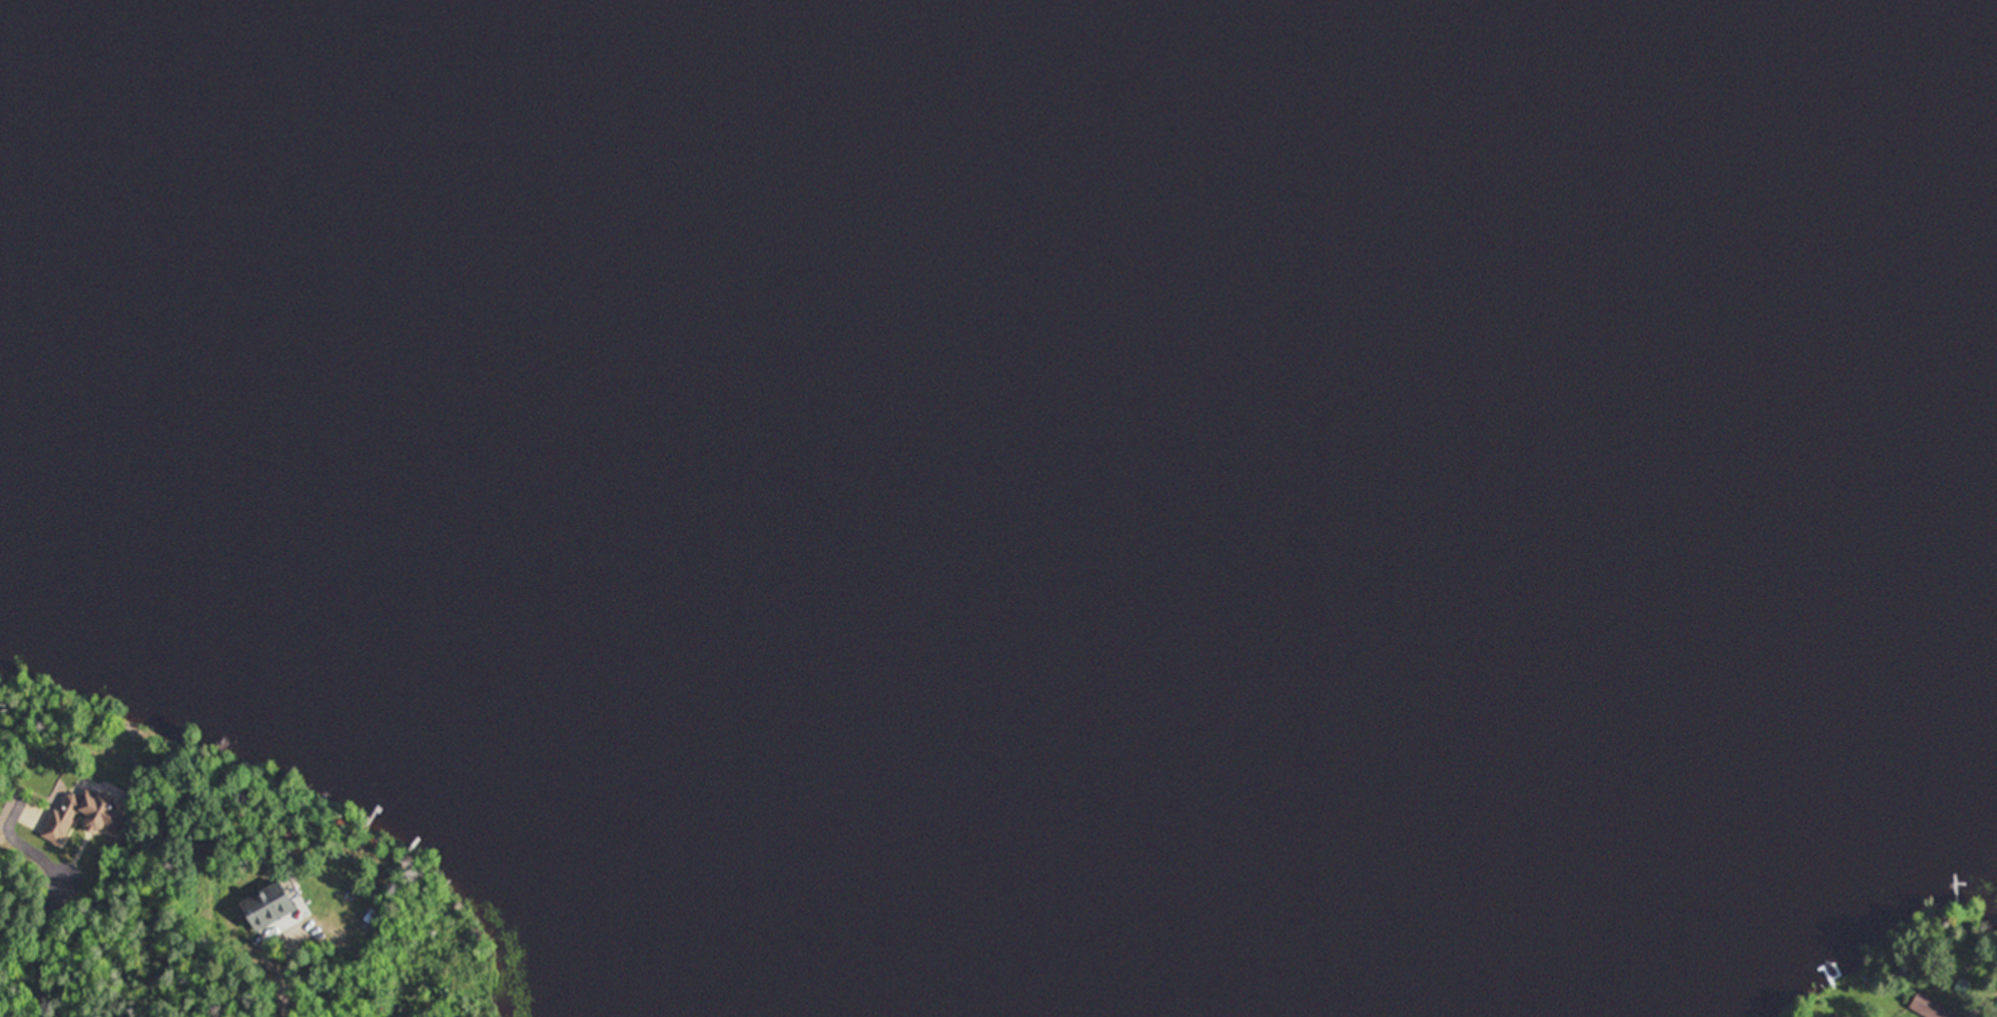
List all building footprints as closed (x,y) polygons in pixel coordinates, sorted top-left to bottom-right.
[(60,846),(76,815),(85,819),(81,828),(98,836),(101,828),(116,836),(129,809),(84,787),(79,797),(65,790),(41,837),(60,846)] [(291,899),(298,896),(290,879),(240,901),(252,930),(296,912),(291,899)] [(1925,1016),(1946,1016),(1951,1010),(1919,991),(1909,1008),(1925,1016)]
